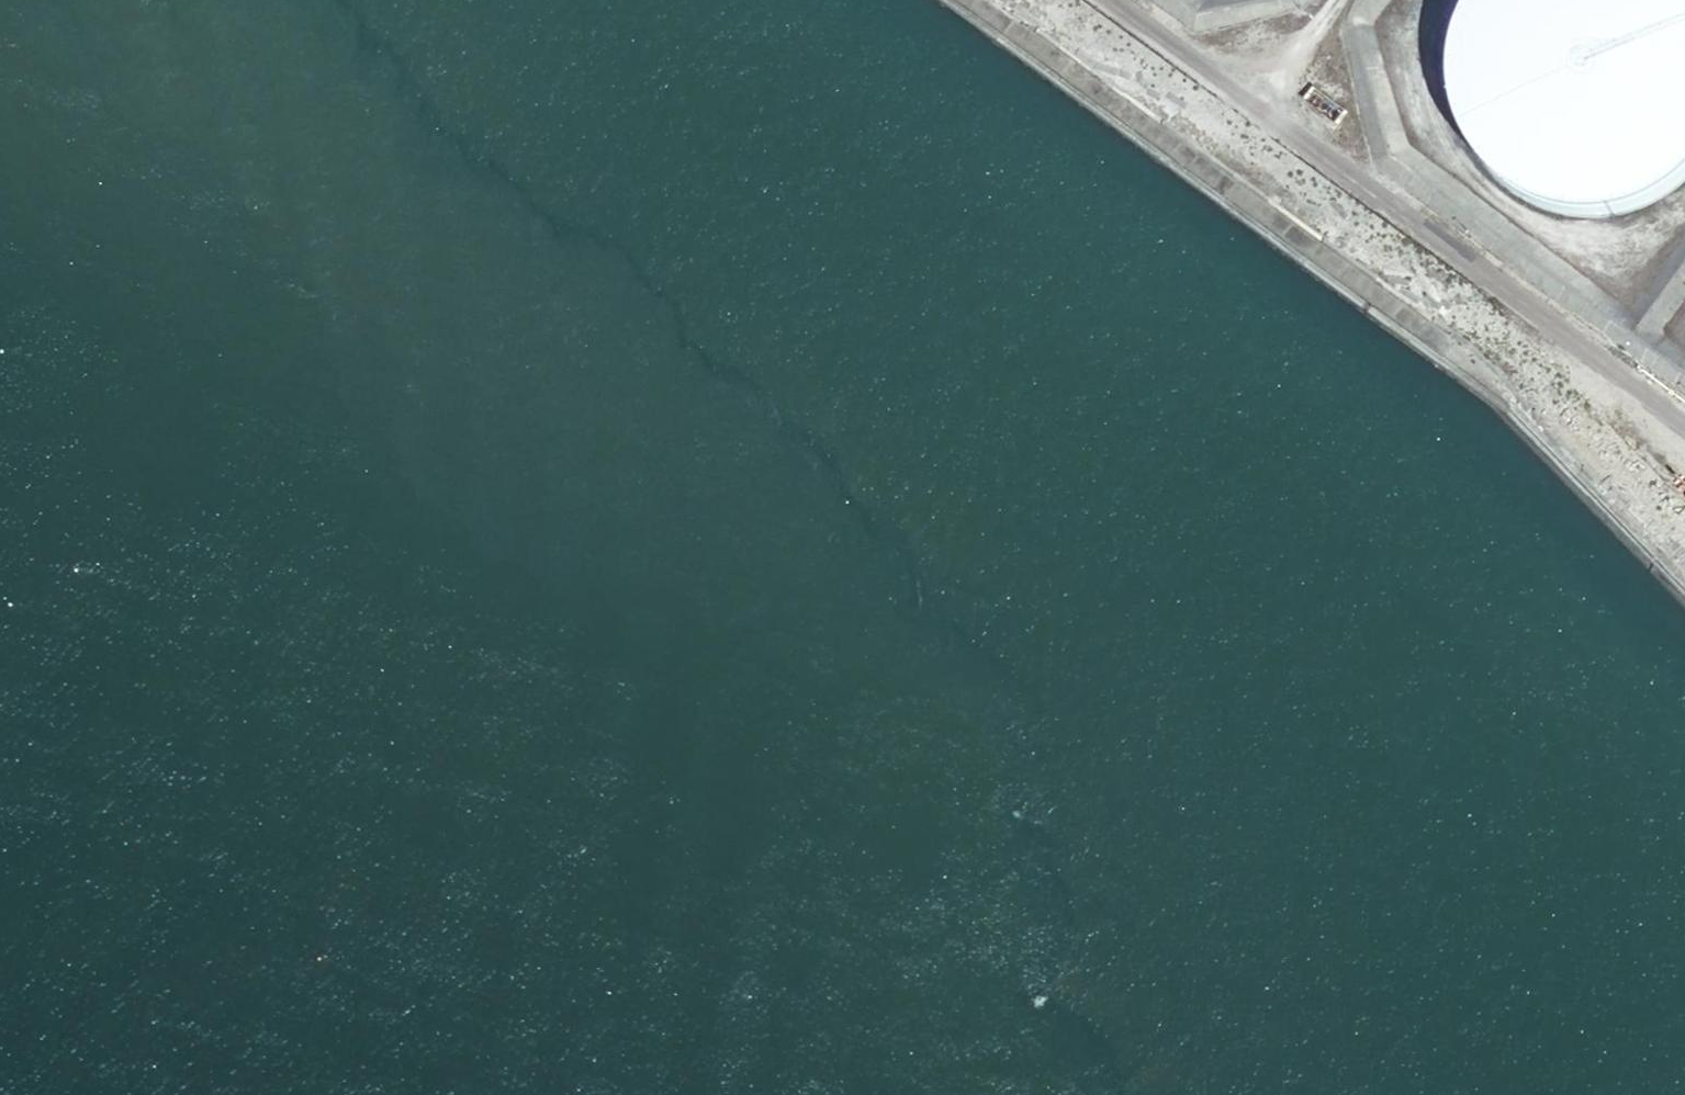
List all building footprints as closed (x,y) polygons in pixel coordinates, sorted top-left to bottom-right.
[(1501,187),(1525,204),(1552,215),(1581,220),(1610,220),(1638,213),(1665,201),(1684,185),(1684,0),(1478,0),(1477,1),(1465,22),(1457,44),(1453,70),(1453,96),(1458,122),(1468,146),(1483,168),(1501,187)]
